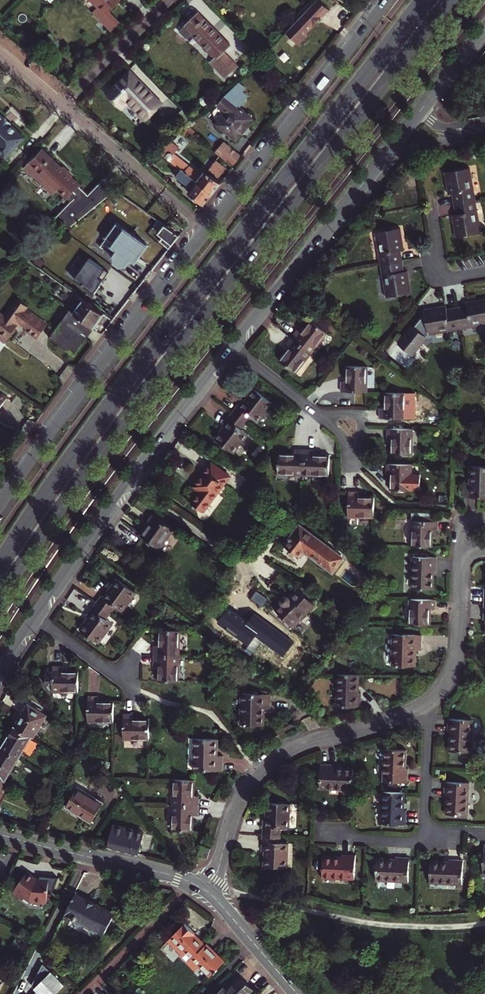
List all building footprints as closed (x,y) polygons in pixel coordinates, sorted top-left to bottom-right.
[(120,0),(92,0),(100,7),(94,13),(111,30),(119,22),(108,12),(120,0)] [(319,0),(316,0),(291,27),(286,33),(299,45),(308,35),(306,33),(329,9),(319,0)] [(223,52),(230,45),(199,14),(181,31),(187,37),(192,33),(217,58),(212,62),(226,76),(237,66),(223,52)] [(130,72),(108,93),(122,107),(128,101),(145,118),(161,103),(130,72)] [(226,97),(219,106),(227,113),(218,125),(236,140),(253,119),(240,108),(248,98),(243,94),(246,90),(239,85),(236,88),(235,88),(227,98),(226,97)] [(183,129),(194,120),(184,109),(174,120),(183,129)] [(5,158),(25,138),(11,124),(12,124),(5,117),(4,118),(0,114),(0,153),(5,158)] [(179,149),(170,142),(159,152),(171,162),(174,158),(173,156),(179,149)] [(215,153),(233,167),(242,156),(223,142),(215,153)] [(80,185),(43,150),(30,163),(66,199),(80,185)] [(227,168),(216,159),(207,171),(218,179),(227,168)] [(185,172),(191,177),(213,194),(222,183),(218,179),(207,171),(201,178),(200,177),(199,174),(190,167),(185,172)] [(453,193),(455,204),(476,200),(474,189),(472,189),(469,168),(445,172),(447,184),(449,184),(451,193),(453,193)] [(189,193),(205,205),(213,194),(191,177),(185,172),(182,170),(177,175),(193,188),(189,193)] [(98,204),(116,190),(107,181),(91,197),(98,204)] [(454,224),(457,237),(480,233),(477,211),(478,210),(476,200),(455,204),(456,213),(454,214),(456,223),(454,224)] [(180,235),(159,220),(155,225),(162,230),(160,233),(174,243),(180,235)] [(122,222),(104,245),(116,255),(116,262),(120,265),(121,264),(127,263),(129,261),(130,262),(132,259),(137,263),(150,247),(122,222)] [(379,254),(381,265),(402,261),(401,251),(403,251),(401,241),(403,241),(401,228),(377,232),(381,254),(379,254)] [(44,262),(35,256),(28,261),(39,269),(44,262)] [(100,286),(109,273),(90,259),(87,262),(83,260),(78,268),(82,271),(75,280),(95,294),(101,286),(100,286)] [(384,275),(387,297),(411,293),(409,280),(407,280),(406,272),(404,272),(402,261),(381,265),(383,275),(384,275)] [(79,296),(70,309),(75,312),(84,300),(79,296)] [(21,321),(28,326),(27,328),(39,337),(49,322),(27,307),(28,305),(18,298),(6,315),(0,310),(0,336),(7,341),(16,328),(15,326),(19,320),(21,321)] [(457,307),(461,329),(463,328),(472,327),(472,325),(484,323),(484,299),(476,301),(476,302),(467,303),(467,305),(457,307)] [(89,303),(84,300),(75,312),(95,326),(104,314),(89,303)] [(424,309),(428,333),(450,329),(450,331),(459,329),(461,329),(457,307),(447,309),(446,307),(437,308),(437,307),(424,309)] [(95,326),(75,312),(70,309),(58,326),(54,333),(77,350),(95,326)] [(298,330),(292,337),(311,353),(327,333),(311,321),(302,333),(298,330)] [(296,373),(311,353),(292,337),(286,345),(290,348),(280,360),(296,373)] [(341,382),(341,391),(366,392),(367,366),(347,366),(347,382),(341,382)] [(242,400),(233,412),(247,424),(252,418),(258,422),(272,403),(254,389),(245,401),(242,400)] [(405,393),(386,392),(385,408),(380,408),(379,418),(405,418),(405,393)] [(242,430),(247,424),(233,412),(222,425),(225,427),(215,439),(233,453),(248,434),(242,430)] [(413,428),(387,428),(387,438),(392,438),(392,453),(412,454),(413,428)] [(279,473),(304,474),(305,449),(295,448),(295,454),(279,454),(279,473)] [(314,449),(305,449),(304,474),(329,475),(330,455),(314,455),(314,449)] [(203,512),(229,476),(212,463),(194,486),(201,491),(191,504),(203,512)] [(412,464),(386,464),(386,474),(391,474),(391,490),(411,490),(412,464)] [(464,482),(463,497),(484,498),(484,466),(471,466),(470,482),(464,482)] [(348,516),(374,516),(374,496),(359,496),(359,491),(349,490),(348,516)] [(144,525),(146,527),(155,515),(153,514),(144,525)] [(174,529),(155,515),(146,527),(140,534),(162,550),(172,537),(170,535),(174,529)] [(413,521),(412,546),(432,546),(432,531),(438,531),(438,521),(413,521)] [(305,551),(333,572),(343,558),(300,526),(285,545),(300,557),(305,551)] [(414,556),(412,589),(433,589),(433,571),(436,571),(437,557),(414,556)] [(101,596),(96,602),(111,613),(115,607),(122,611),(136,592),(117,579),(104,598),(101,596)] [(282,602),(274,609),(279,613),(278,614),(281,618),(283,617),(291,625),(292,623),(296,623),(303,616),(304,612),(312,602),(298,588),(289,597),(287,596),(284,596),(281,598),(282,602)] [(410,599),(410,624),(430,625),(430,610),(435,610),(436,599),(410,599)] [(80,630),(99,643),(112,624),(106,620),(111,613),(96,602),(86,616),(89,618),(80,630)] [(153,645),(153,655),(179,656),(179,631),(160,630),(160,646),(153,645)] [(393,634),(392,665),(415,666),(415,650),(422,650),(422,635),(393,634)] [(178,682),(179,656),(153,655),(153,665),(159,665),(158,681),(178,682)] [(52,692),(78,692),(78,672),(62,672),(63,666),(53,666),(53,672),(46,672),(45,685),(47,685),(47,688),(50,690),(52,690),(52,692)] [(359,675),(338,675),(338,707),(361,707),(361,693),(358,693),(359,675)] [(241,693),(241,725),(263,725),(264,709),(270,709),(271,694),(241,693)] [(88,721),(114,722),(114,702),(98,701),(98,696),(88,696),(88,721)] [(32,737),(33,738),(47,715),(29,705),(15,727),(32,737)] [(124,739),(149,739),(149,727),(149,719),(134,719),(134,713),(124,713),(124,739)] [(451,732),(450,751),(470,752),(471,720),(448,719),(447,732),(451,732)] [(14,727),(2,748),(20,759),(32,737),(15,727),(14,727)] [(195,770),(223,771),(224,756),(217,756),(217,740),(195,739),(195,770)] [(7,780),(20,759),(2,748),(0,751),(0,776),(7,780)] [(385,750),(384,782),(407,783),(408,769),(404,768),(405,750),(385,750)] [(353,790),(353,770),(335,769),(335,766),(321,766),(320,789),(353,790)] [(194,780),(175,779),(174,805),(199,805),(199,796),(194,796),(194,780)] [(448,796),(447,814),(467,815),(468,783),(446,782),(445,796),(448,796)] [(67,807),(93,822),(104,803),(79,788),(67,807)] [(404,793),(384,792),(382,824),(406,825),(406,811),(403,811),(404,793)] [(263,818),(262,835),(280,835),(281,830),(281,827),(288,828),(289,828),(290,804),(268,803),(267,818),(263,818)] [(199,805),(174,805),(174,831),(193,831),(193,815),(199,816),(199,805)] [(112,833),(109,847),(139,855),(144,834),(114,826),(112,828),(111,832),(112,833)] [(288,844),(287,844),(280,843),(280,841),(280,835),(262,835),(262,851),(265,851),(264,866),(287,868),(288,844)] [(199,856),(208,859),(211,849),(202,846),(199,856)] [(322,877),(355,878),(356,855),(342,855),(342,858),(324,857),(322,877)] [(376,879),(408,881),(409,858),(395,857),(395,861),(377,860),(376,879)] [(430,882),(462,883),(463,860),(449,860),(449,863),(431,863),(430,882)] [(37,879),(30,872),(13,889),(19,895),(24,896),(29,900),(32,901),(32,903),(43,905),(44,904),(46,904),(51,880),(42,878),(42,882),(37,880),(37,879)] [(104,933),(115,913),(97,903),(97,904),(76,893),(66,913),(104,933)] [(201,950),(193,942),(181,955),(196,970),(200,966),(211,976),(215,972),(216,973),(218,971),(218,969),(225,962),(207,944),(201,950)] [(44,963),(33,985),(38,990),(35,993),(56,993),(65,984),(44,963)] [(253,989),(241,977),(227,991),(224,988),(218,993),(248,993),(253,989)]
